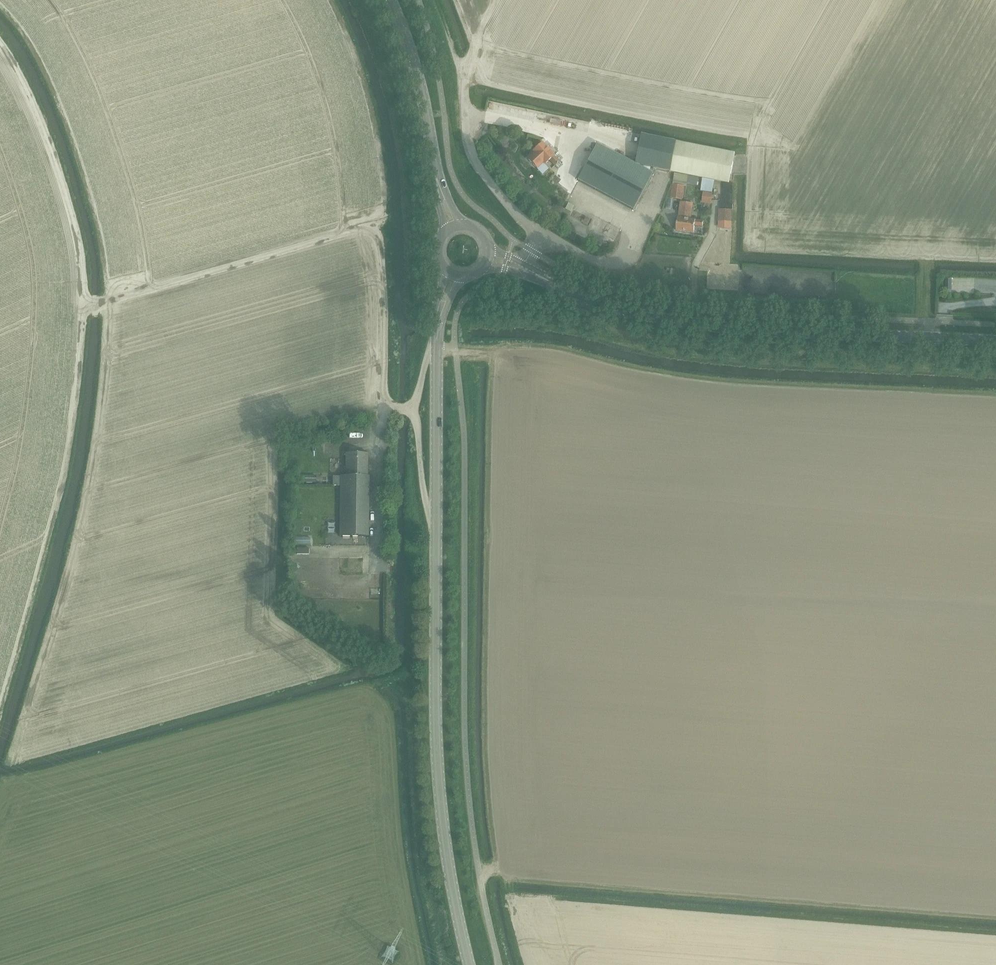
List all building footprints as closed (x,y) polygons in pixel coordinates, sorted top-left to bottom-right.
[(729,183),(735,154),(640,135),(634,164),(729,183)] [(534,153),(527,158),(537,169),(543,163),(545,165),(549,160),(555,166),(560,162),(542,142),(532,151),(534,153)] [(597,145),(578,181),(633,210),(653,174),(597,145)] [(560,162),(555,166),(559,170),(563,166),(560,162)] [(682,200),(684,186),(687,187),(688,176),(675,174),(673,185),(671,198),(682,200)] [(703,192),(702,203),(711,204),(713,194),(703,192)] [(732,223),(733,208),(730,208),(731,198),(724,198),(723,210),(719,210),(718,222),(732,223)] [(703,227),(704,221),(691,219),(693,204),(681,202),(679,218),(678,218),(676,231),(694,233),(695,226),(703,227)] [(341,476),(340,536),(365,537),(366,477),(368,477),(368,453),(346,453),(346,476),(341,476)]
